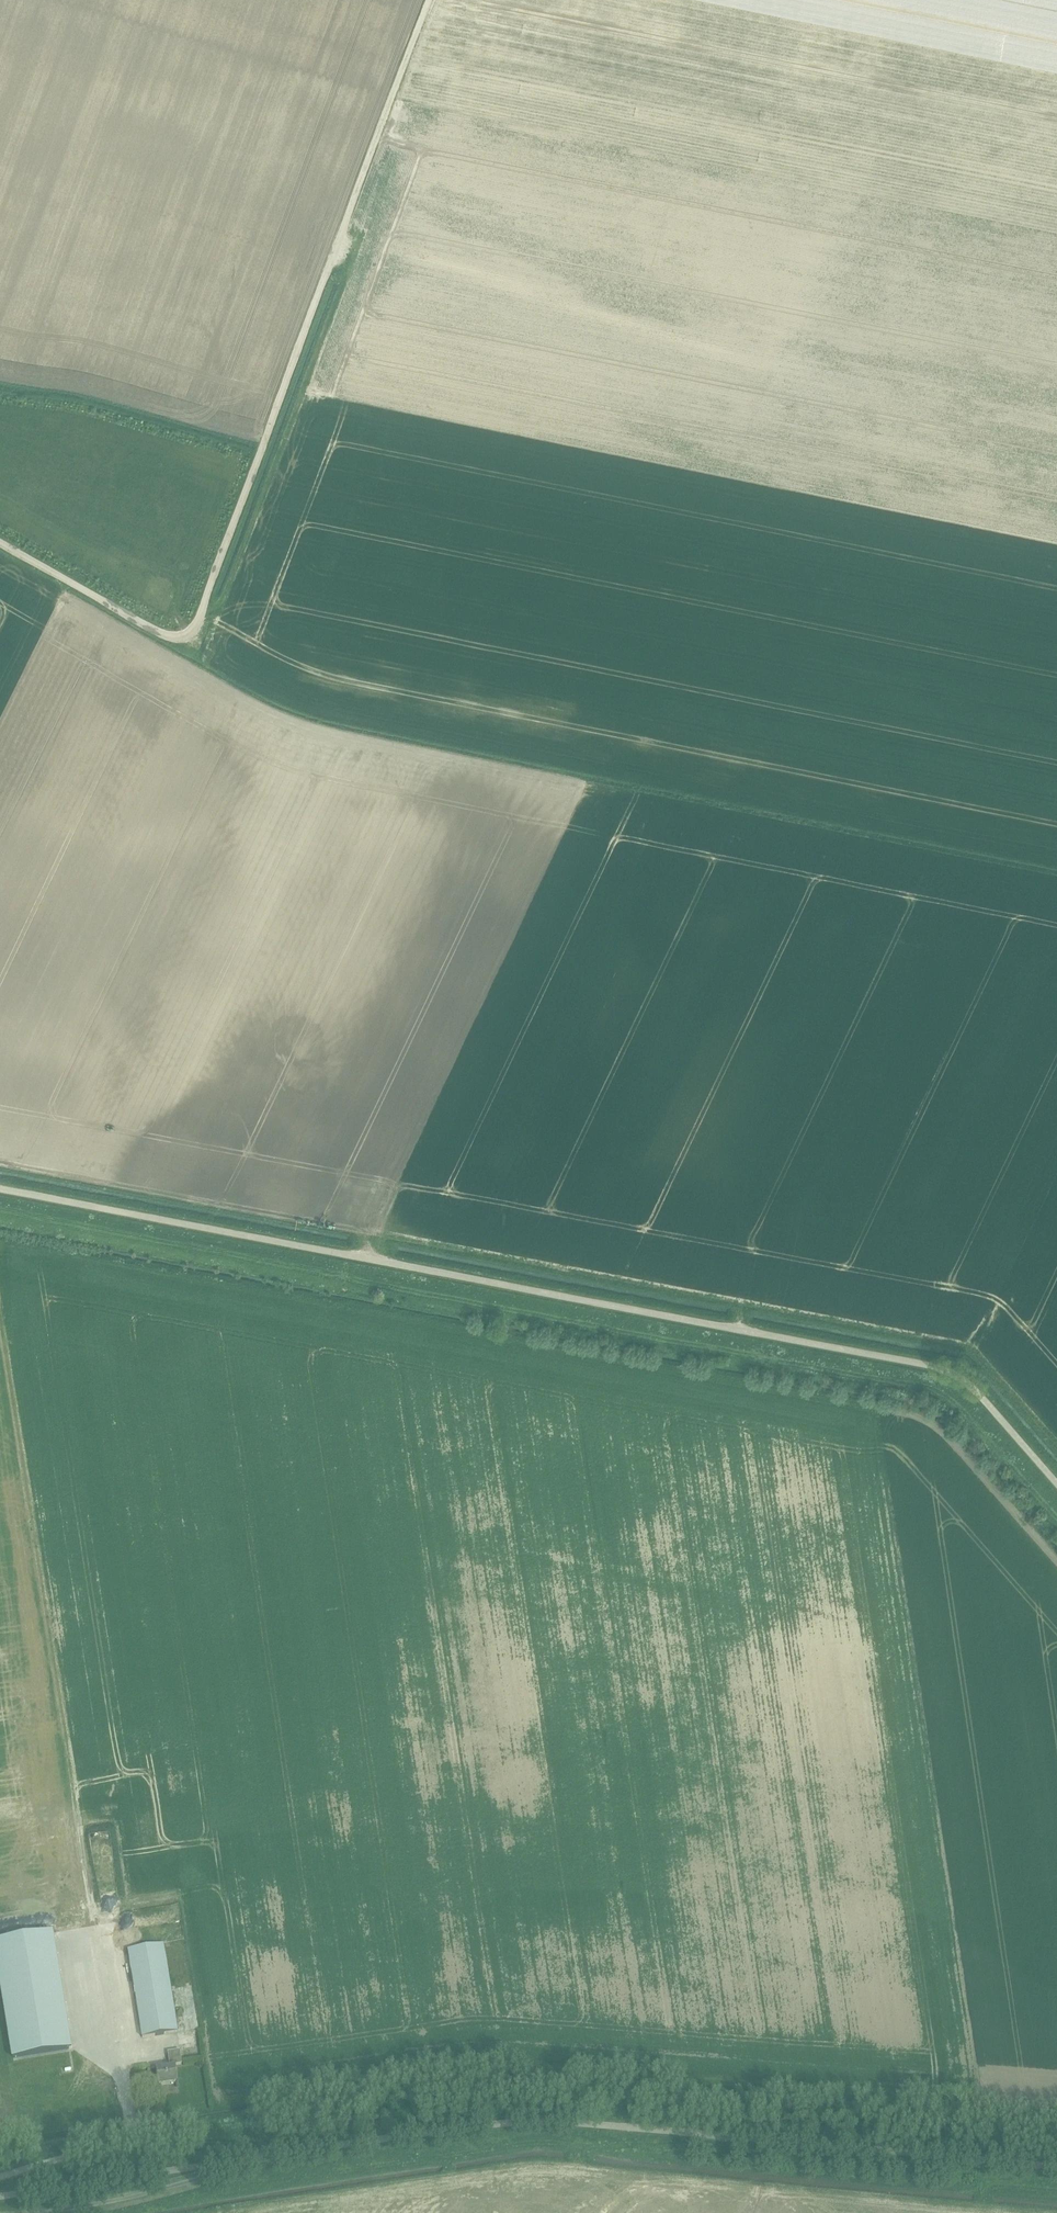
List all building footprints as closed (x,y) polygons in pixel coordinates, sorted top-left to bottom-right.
[(52,1933),(50,1933),(0,1941),(0,1988),(12,2059),(14,2059),(69,2050),(71,2049),(52,1933)] [(163,1945),(128,1951),(142,2038),(177,2032),(163,1945)] [(182,2064),(180,2053),(180,2051),(167,2053),(169,2065),(164,2065),(164,2067),(156,2069),(158,2086),(177,2083),(174,2065),(182,2064)]
